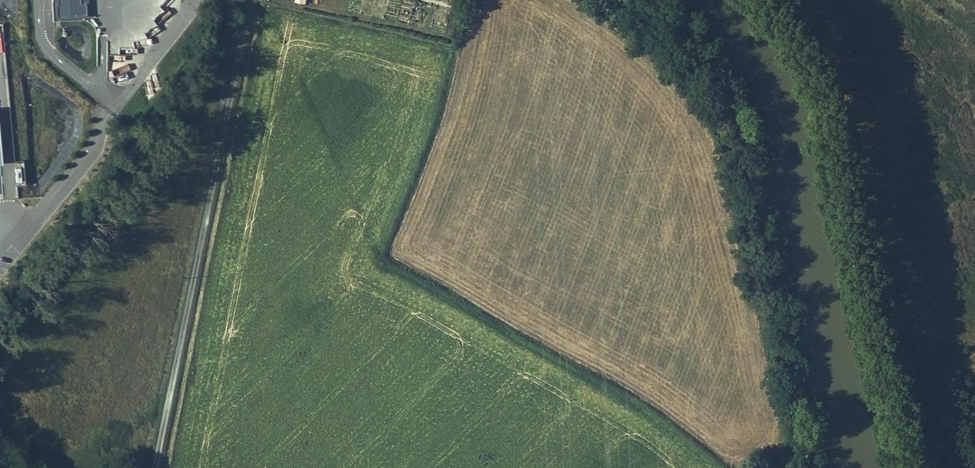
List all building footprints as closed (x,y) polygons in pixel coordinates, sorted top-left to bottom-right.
[(88,17),(88,0),(53,0),(53,17),(88,17)] [(23,160),(15,160),(15,183),(23,183),(23,160)]
